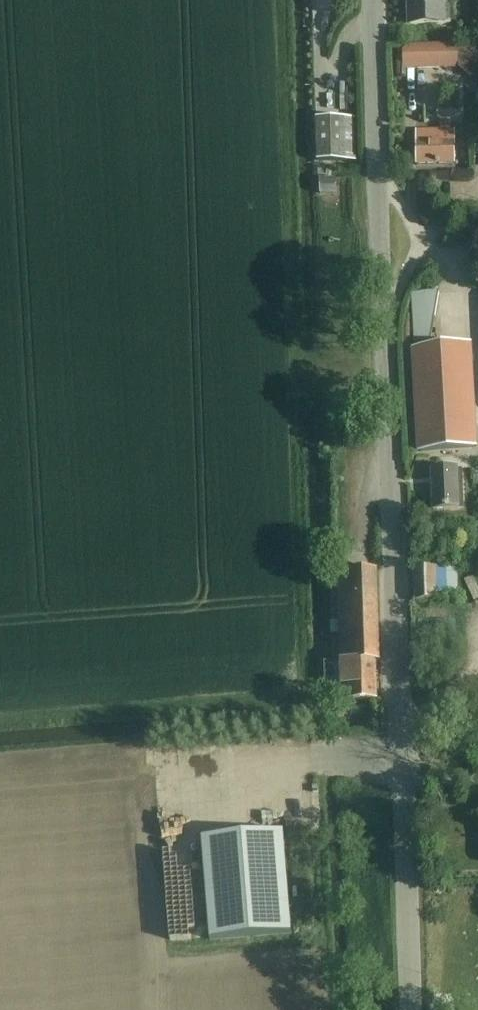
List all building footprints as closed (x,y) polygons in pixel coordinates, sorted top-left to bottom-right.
[(314,25),(328,25),(327,0),(313,0),(314,25)] [(409,25),(452,24),(451,0),(408,0),(409,25)] [(472,30),(458,30),(459,39),(472,39),(472,30)] [(397,76),(405,76),(406,76),(406,68),(457,67),(458,46),(405,46),(397,46),(397,76)] [(314,118),(315,161),(345,160),(344,117),(314,118)] [(440,131),(416,131),(417,164),(454,164),(454,131),(450,131),(440,131)] [(337,177),(321,178),(321,193),(337,193),(337,177)] [(438,290),(412,292),(415,342),(430,340),(438,290)] [(415,350),(421,450),(474,447),(468,347),(431,349),(415,350)] [(432,471),(433,510),(460,509),(459,470),(432,471)] [(457,568),(435,568),(437,600),(458,601),(458,599),(457,568)] [(342,700),(377,699),(376,659),(380,659),(377,569),(338,570),(342,700)] [(435,569),(414,570),(414,602),(436,601),(435,569)] [(283,831),(202,838),(210,939),(291,933),(283,831)]
